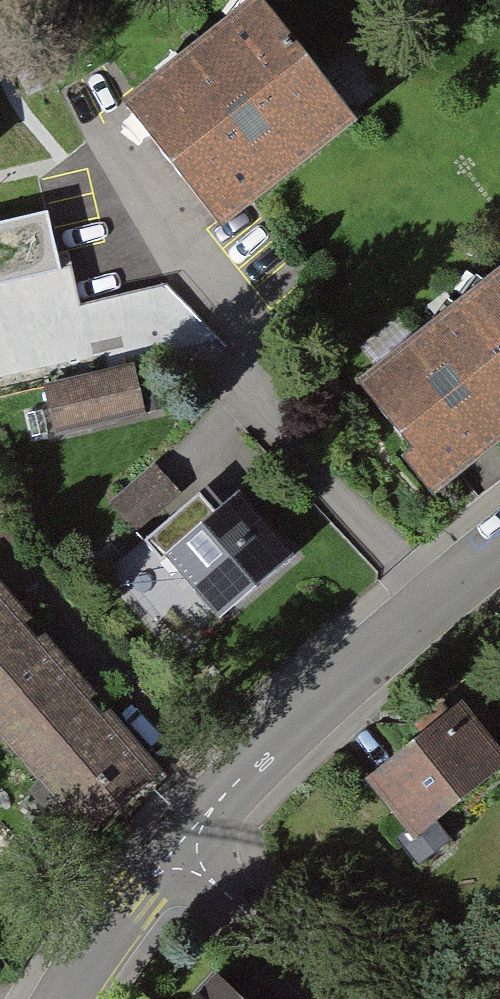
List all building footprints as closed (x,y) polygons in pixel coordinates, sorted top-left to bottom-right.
[(216,5),(86,112),(188,236),(318,129),(216,5)] [(0,222),(0,288),(53,275),(37,213),(0,222)] [(326,389),(412,500),(499,432),(499,254),(326,389)] [(127,363),(34,388),(48,442),(141,417),(127,363)] [(153,466),(108,504),(134,535),(180,497),(153,466)] [(227,477),(140,559),(216,640),(303,558),(227,477)] [(72,841),(149,776),(0,603),(0,757),(72,841)] [(486,773),(436,709),(343,782),(393,845),(486,773)] [(191,998),(250,998),(222,969),(191,998)]
